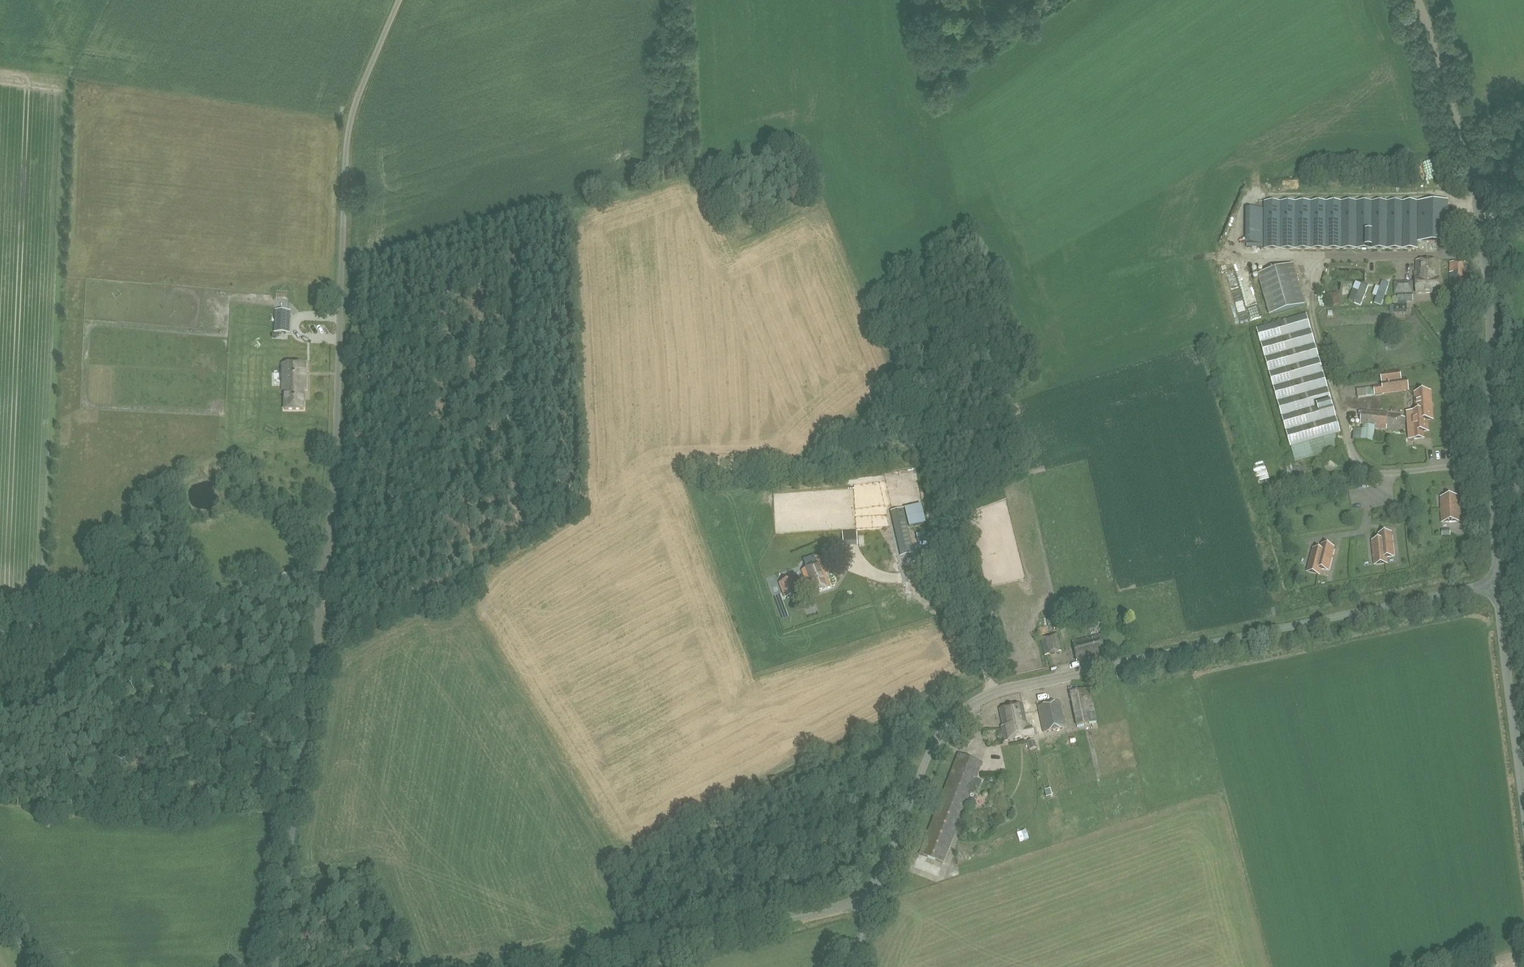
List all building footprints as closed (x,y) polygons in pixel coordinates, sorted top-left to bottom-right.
[(1265,202),(1265,250),(1418,249),(1418,242),(1445,242),(1445,201),(1265,202)] [(1246,209),(1246,247),(1263,247),(1263,209),(1246,209)] [(1416,273),(1418,294),(1440,293),(1439,261),(1416,262),(1416,273)] [(1468,262),(1450,262),(1450,292),(1468,292),(1468,262)] [(1257,275),(1269,316),(1304,306),(1292,265),(1257,275)] [(1348,296),(1372,292),(1371,286),(1347,290),(1348,296)] [(1344,305),(1342,293),(1333,295),(1336,307),(1344,305)] [(1413,302),(1413,293),(1398,294),(1398,302),(1413,302)] [(1250,324),(1248,306),(1236,307),(1238,326),(1250,324)] [(288,332),(289,311),(276,311),(275,332),(288,332)] [(1311,321),(1262,331),(1268,359),(1270,359),(1276,388),(1278,387),(1281,400),(1329,390),(1323,362),(1321,362),(1318,350),(1308,352),(1307,347),(1316,345),(1311,321)] [(285,391),(285,409),(304,409),(303,390),(306,390),(306,363),(282,363),(282,391),(285,391)] [(1408,378),(1401,379),(1401,371),(1381,373),(1383,394),(1409,391),(1408,378)] [(1408,414),(1411,436),(1411,440),(1425,439),(1424,432),(1429,432),(1428,420),(1431,420),(1430,413),(1433,412),(1431,393),(1416,394),(1418,413),(1408,414)] [(1282,406),(1298,459),(1336,448),(1333,435),(1342,432),(1332,397),(1317,401),(1319,409),(1317,409),(1314,397),(1282,406)] [(1266,462),(1254,466),(1261,484),(1273,480),(1266,462)] [(1459,497),(1441,498),(1442,522),(1460,521),(1459,497)] [(903,509),(892,512),(903,557),(913,554),(907,527),(924,524),(919,501),(902,504),(903,509)] [(843,546),(857,545),(856,531),(842,532),(843,546)] [(1371,541),(1374,566),(1388,564),(1387,558),(1395,557),(1392,532),(1378,534),(1378,540),(1371,541)] [(1312,548),(1306,572),(1320,576),(1322,569),(1329,571),(1335,547),(1321,544),(1320,550),(1312,548)] [(801,570),(805,581),(794,585),(797,591),(808,587),(810,594),(830,587),(821,562),(801,570)] [(792,578),(780,583),(785,598),(797,593),(797,591),(794,585),(792,578)] [(1044,656),(1062,652),(1057,632),(1039,637),(1044,656)] [(1099,637),(1071,643),(1075,663),(1103,657),(1099,637)] [(1065,728),(1060,703),(1038,707),(1043,732),(1065,728)] [(1004,743),(1033,736),(1031,728),(1027,728),(1022,704),(999,709),(1003,726),(1001,727),(1004,743)] [(972,732),(962,737),(966,745),(976,740),(972,732)] [(1034,740),(1027,742),(1029,751),(1037,749),(1034,740)] [(959,754),(920,855),(943,864),(982,763),(959,754)]
